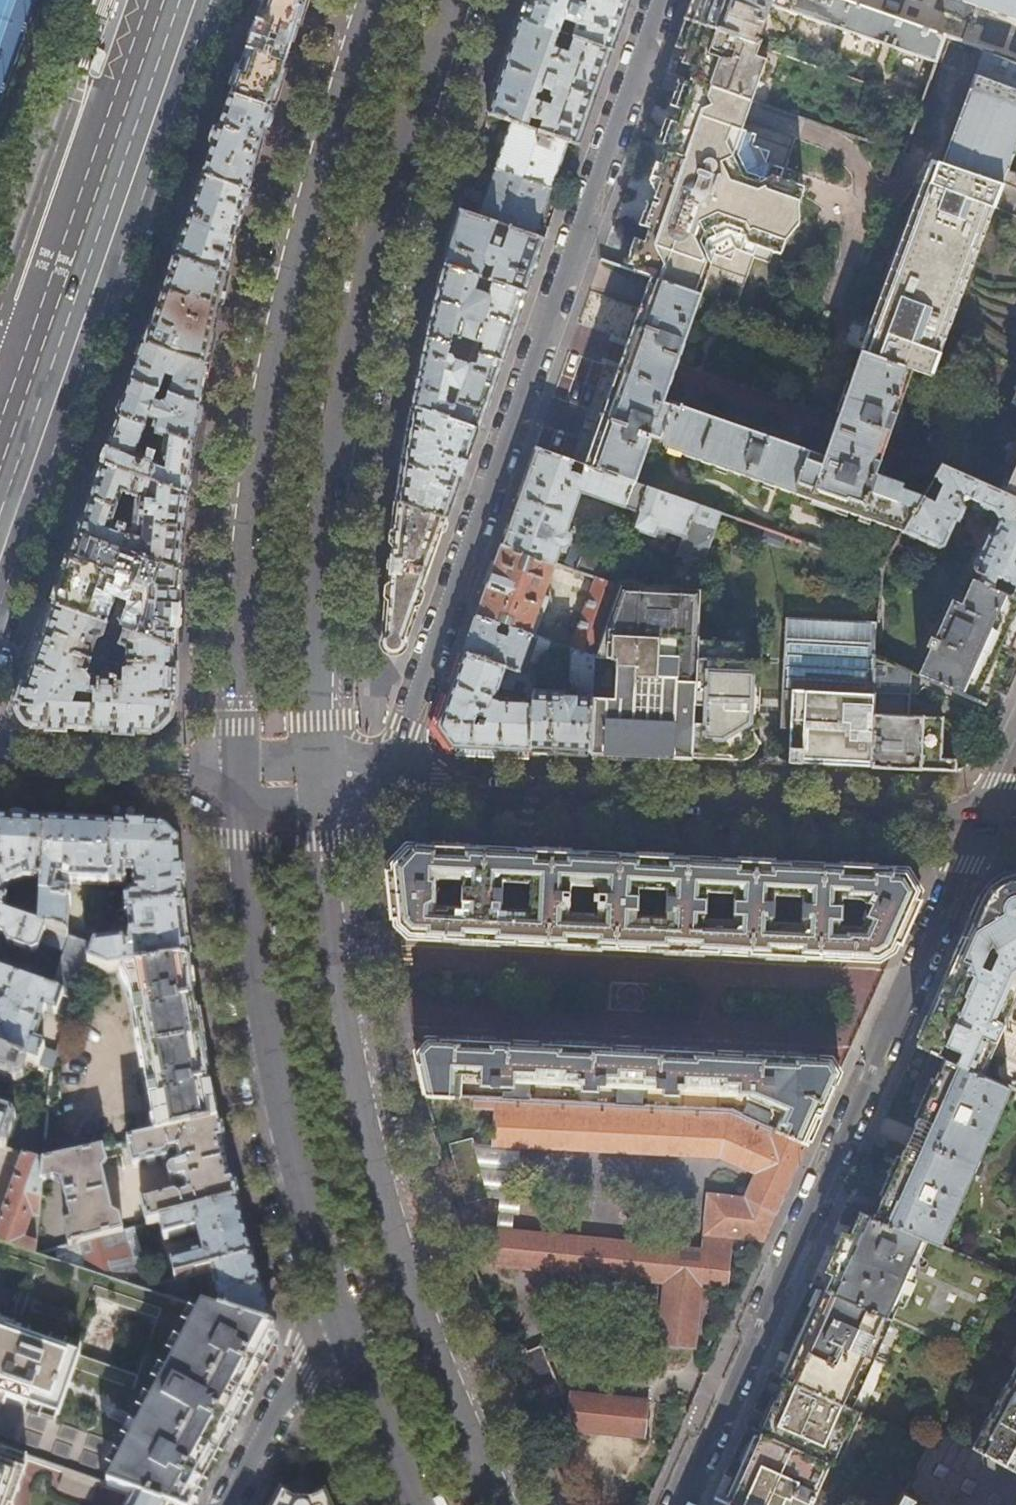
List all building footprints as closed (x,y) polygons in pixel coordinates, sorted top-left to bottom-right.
[(305,0),(264,0),(263,1),(243,60),(231,94),(271,107),(277,84),(284,65),(300,16),(305,0)] [(519,18),(560,32),(564,19),(567,17),(573,19),(575,22),(570,36),(573,37),(611,50),(621,21),(628,0),(585,0),(583,4),(572,0),(525,0),(519,18)] [(845,0),(692,0),(685,19),(760,45),(762,38),(758,37),(771,2),(936,60),(945,35),(845,0)] [(1015,17),(1015,0),(968,0),(1015,17)] [(527,127),(530,118),(540,122),(538,131),(567,141),(578,145),(590,111),(604,69),(611,50),(573,37),(568,52),(554,47),(556,39),(561,40),(564,34),(560,32),(519,18),(504,65),(488,113),(512,122),(527,127)] [(751,99),(765,58),(755,54),(758,44),(685,19),(676,45),(688,49),(685,61),(696,65),(692,79),(751,99)] [(1010,168),(1003,166),(1015,128),(1015,59),(981,47),(940,164),(929,160),(862,351),(863,351),(914,369),(931,375),(989,207),(1014,217),(1013,222),(1015,223),(1015,186),(1013,185),(1010,168)] [(799,224),(798,200),(804,186),(796,183),(799,172),(784,167),(794,136),(744,119),(751,99),(692,79),(687,92),(676,124),(670,122),(662,146),(667,148),(661,165),(656,164),(651,177),(670,184),(660,210),(656,209),(654,216),(651,215),(645,233),(648,234),(641,251),(634,271),(650,277),(701,294),(716,300),(723,281),(742,287),(752,256),(768,262),(772,252),(780,254),(784,240),(799,224)] [(262,141),(271,107),(231,94),(216,136),(202,174),(248,190),(262,141)] [(538,131),(527,127),(512,122),(504,144),(496,169),(550,188),(558,166),(567,141),(538,131)] [(543,208),(550,188),(496,169),(488,191),(479,217),(497,223),(511,228),(534,236),(543,208)] [(238,230),(248,190),(202,174),(189,211),(174,255),(227,273),(238,230)] [(490,246),(497,223),(479,217),(459,210),(452,238),(445,264),(479,276),(484,263),(499,267),(494,281),(526,292),(535,266),(545,239),(534,236),(511,228),(503,250),(490,246)] [(226,274),(227,273),(174,255),(144,341),(207,363),(217,317),(219,304),(220,304),(227,275),(226,274)] [(476,284),(479,276),(445,264),(436,298),(427,338),(456,347),(460,336),(484,344),(480,354),(502,361),(515,324),(526,292),(494,281),(489,295),(476,290),(478,285),(476,284)] [(914,369),(863,351),(827,455),(665,397),(701,294),(650,277),(646,287),(644,295),(624,353),(593,442),(584,465),(633,482),(635,483),(652,434),(665,439),(666,447),(901,533),(922,496),(904,489),(906,483),(877,473),(914,369)] [(454,354),(456,347),(427,338),(418,375),(412,405),(478,429),(492,389),(502,361),(480,354),(476,364),(473,363),(470,364),(467,366),(465,362),(459,361),(456,362),(454,354)] [(200,403),(204,380),(207,363),(144,341),(131,379),(200,403)] [(197,423),(200,403),(131,379),(125,396),(118,415),(144,424),(144,428),(161,433),(164,431),(194,441),(197,423)] [(463,472),(478,429),(412,405),(405,447),(397,500),(447,518),(463,472)] [(161,433),(144,428),(144,424),(118,415),(102,461),(187,491),(191,461),(194,441),(164,431),(161,433)] [(625,506),(633,482),(584,465),(535,447),(515,504),(501,545),(554,563),(555,563),(560,550),(566,552),(574,529),(568,527),(581,490),(625,506)] [(1015,459),(1015,464),(1002,493),(1015,499),(1015,455),(1015,459)] [(179,568),(184,525),(187,491),(102,461),(78,532),(179,568)] [(922,496),(901,533),(895,544),(919,555),(924,543),(935,548),(942,546),(953,522),(955,522),(957,523),(964,508),(962,507),(960,500),(967,498),(978,502),(976,505),(992,512),(997,523),(991,534),(989,533),(987,533),(971,567),(972,570),(979,573),(976,580),(1015,597),(1015,499),(1002,493),(940,466),(922,496)] [(721,513),(635,483),(633,482),(625,506),(633,509),(639,511),(633,528),(655,535),(658,527),(684,536),(677,555),(703,564),(721,513)] [(434,555),(447,518),(397,500),(394,523),(392,544),(390,571),(387,599),(384,649),(400,652),(434,555)] [(177,603),(179,568),(78,532),(53,601),(102,619),(113,588),(135,596),(125,627),(174,644),(177,603)] [(544,594),(554,563),(501,545),(489,579),(482,597),(476,616),(531,635),(535,636),(549,596),(544,594)] [(584,546),(582,553),(578,563),(575,570),(596,577),(617,584),(626,560),(609,555),(584,546)] [(578,563),(582,553),(571,549),(567,559),(578,563)] [(619,585),(617,584),(596,577),(570,648),(594,656),(619,585)] [(1015,620),(1015,597),(976,580),(964,608),(951,602),(917,676),(984,704),(996,672),(1015,620)] [(697,637),(697,636),(699,637),(701,590),(620,585),(619,585),(594,656),(589,752),(638,754),(691,757),(697,637)] [(117,624),(102,619),(53,601),(53,603),(17,703),(24,714),(31,724),(52,726),(91,728),(94,692),(98,692),(102,675),(90,675),(87,668),(98,636),(105,633),(113,636),(117,624)] [(522,661),(531,635),(476,616),(469,636),(463,651),(538,678),(547,650),(550,641),(540,638),(533,656),(532,656),(529,663),(522,661)] [(871,766),(876,658),(877,623),(785,617),(782,667),(778,729),(789,729),(787,762),(830,764),(871,766)] [(125,627),(117,624),(113,636),(112,639),(119,642),(126,646),(128,660),(123,666),(123,676),(102,675),(98,692),(94,692),(91,728),(155,731),(164,723),(173,714),(174,683),(174,644),(125,627)] [(757,712),(760,667),(753,659),(742,658),(743,640),(697,637),(691,757),(740,760),(746,757),(751,753),(753,751),(755,748),(757,741),(745,719),(757,712)] [(570,648),(550,641),(547,650),(565,657),(570,654),(570,648)] [(570,648),(570,654),(569,682),(574,686),(574,693),(564,693),(564,689),(534,690),(533,694),(530,749),(557,750),(589,752),(594,656),(570,648)] [(453,681),(438,725),(445,735),(452,746),(468,747),(468,758),(499,759),(500,748),(506,748),(530,749),(533,694),(534,690),(538,678),(463,651),(459,663),(453,681)] [(909,672),(876,658),(871,766),(933,769),(957,770),(957,761),(939,760),(941,721),(906,718),(909,672)] [(9,823),(9,816),(0,815),(0,823),(9,823)] [(0,823),(0,915),(1,915),(7,898),(2,896),(4,888),(23,881),(41,881),(44,825),(9,823),(0,823)] [(69,826),(44,825),(41,881),(41,892),(39,928),(45,930),(95,947),(96,945),(97,941),(73,932),(68,932),(70,893),(55,892),(55,882),(58,883),(60,883),(63,882),(75,884),(107,885),(111,828),(69,826)] [(127,829),(111,828),(107,885),(120,886),(126,883),(126,876),(132,877),(133,879),(135,879),(135,876),(138,874),(141,877),(141,885),(137,885),(132,889),(132,894),(130,894),(125,900),(127,912),(183,905),(181,879),(178,849),(169,840),(160,831),(144,830),(127,829)] [(407,843),(389,861),(392,893),(396,924),(408,936),(497,940),(597,945),(694,950),(802,955),(878,959),(893,950),(903,927),(920,889),(907,868),(878,867),(407,843)] [(1013,874),(1004,877),(1000,879),(995,882),(990,886),(985,892),(975,914),(962,944),(939,996),(928,1020),(917,1045),(945,1057),(981,1073),(1015,995),(1015,874),(1013,874)] [(33,892),(31,925),(39,928),(41,892),(33,892)] [(186,940),(183,905),(127,912),(130,946),(125,946),(120,942),(96,945),(95,947),(89,965),(108,972),(122,970),(188,963),(186,940)] [(1,915),(0,915),(0,936),(4,938),(4,940),(7,945),(32,954),(39,951),(40,946),(45,930),(39,928),(31,925),(1,915)] [(95,947),(45,930),(40,946),(65,954),(52,993),(76,1002),(89,965),(95,947)] [(15,980),(28,984),(30,977),(28,972),(0,962),(0,975),(15,980)] [(200,1035),(188,963),(122,970),(122,975),(128,987),(133,1004),(156,1138),(216,1125),(200,1035)] [(8,999),(15,980),(0,975),(0,996),(8,999)] [(28,984),(15,980),(8,999),(5,1007),(1,1009),(0,1012),(0,1021),(0,1022),(0,1053),(35,1065),(52,1071),(58,1055),(45,1051),(45,1049),(33,1044),(44,1011),(55,1015),(58,1014),(71,1018),(76,1002),(52,993),(28,984)] [(776,1130),(807,1143),(823,1107),(839,1071),(830,1057),(768,1054),(645,1048),(532,1042),(427,1037),(415,1050),(422,1080),(425,1094),(458,1096),(459,1066),(481,1068),(480,1082),(512,1084),(512,1090),(491,1089),(490,1097),(527,1100),(528,1080),(582,1082),(582,1087),(598,1088),(598,1083),(613,1084),(612,1104),(647,1106),(648,1086),(663,1087),(663,1092),(680,1093),(680,1088),(720,1090),(720,1093),(757,1094),(786,1108),(776,1130)] [(0,1053),(0,1076),(15,1081),(16,1083),(24,1080),(24,1078),(27,1071),(32,1073),(35,1065),(0,1053)] [(1010,1086),(981,1073),(945,1057),(930,1092),(916,1123),(894,1172),(874,1217),(939,1244),(1010,1086)] [(732,1111),(647,1106),(612,1104),(527,1100),(490,1097),(473,1096),(473,1108),(496,1109),(493,1145),(719,1157),(755,1173),(744,1199),(709,1196),(706,1235),(732,1238),(763,1241),(776,1213),(807,1143),(776,1130),(766,1125),(743,1115),(732,1111)] [(743,1115),(766,1125),(771,1115),(748,1104),(743,1115)] [(7,1149),(16,1121),(18,1120),(15,1113),(0,1108),(0,1147),(7,1149)] [(227,1168),(216,1125),(156,1138),(127,1144),(132,1167),(169,1162),(171,1158),(171,1155),(176,1153),(180,1168),(173,1170),(170,1171),(168,1175),(168,1179),(170,1182),(173,1184),(176,1184),(183,1182),(188,1199),(182,1200),(181,1197),(176,1194),(141,1202),(147,1226),(158,1222),(235,1202),(227,1168)] [(487,1195),(471,1137),(449,1143),(465,1201),(487,1195)] [(44,1163),(71,1157),(69,1151),(58,1143),(46,1146),(44,1163)] [(102,1150),(71,1157),(44,1163),(42,1181),(54,1178),(61,1182),(70,1223),(64,1224),(69,1246),(82,1242),(122,1232),(118,1217),(111,1213),(101,1171),(106,1164),(102,1150)] [(44,1163),(19,1154),(13,1170),(19,1172),(0,1225),(0,1242),(36,1255),(37,1243),(25,1239),(33,1216),(39,1218),(42,1181),(44,1163)] [(243,1230),(235,1202),(158,1222),(164,1241),(197,1232),(203,1255),(171,1265),(175,1279),(185,1276),(207,1271),(252,1260),(243,1230)] [(874,1217),(860,1211),(851,1231),(826,1288),(892,1318),(976,1356),(1000,1309),(1015,1279),(1015,1277),(939,1244),(874,1217)] [(658,1343),(694,1347),(701,1287),(726,1290),(732,1238),(706,1235),(704,1250),(491,1224),(487,1261),(665,1283),(658,1343)] [(134,1229),(122,1232),(82,1242),(89,1273),(135,1289),(154,1294),(157,1283),(133,1279),(133,1277),(144,1274),(134,1229)] [(28,1460),(66,1473),(98,1484),(136,1497),(158,1504),(193,1504),(216,1461),(269,1362),(260,1357),(274,1332),(273,1331),(218,1314),(195,1307),(154,1294),(135,1289),(89,1273),(36,1255),(0,1242),(0,1263),(28,1273),(9,1332),(0,1329),(0,1450),(28,1460)] [(263,1294),(252,1260),(207,1271),(217,1303),(221,1304),(218,1314),(273,1331),(263,1294)] [(195,1307),(185,1276),(175,1279),(157,1283),(154,1294),(195,1307)] [(892,1318),(826,1288),(809,1325),(785,1379),(852,1408),(892,1318)] [(565,1396),(544,1348),(529,1355),(528,1352),(524,1353),(525,1356),(523,1357),(544,1405),(565,1396)] [(1013,1375),(973,1446),(1015,1470),(1015,1468),(1015,1376),(1013,1375)] [(863,1413),(852,1408),(785,1379),(774,1402),(761,1431),(831,1462),(839,1465),(863,1413)] [(568,1428),(643,1437),(647,1402),(573,1393),(568,1428)] [(930,1443),(920,1463),(904,1494),(913,1499),(924,1504),(1015,1504),(1015,1470),(973,1446),(939,1427),(930,1443)] [(761,1431),(740,1477),(728,1503),(732,1504),(812,1504),(831,1462),(761,1431)] [(0,1450),(0,1504),(12,1504),(28,1460),(0,1450)] [(98,1484),(66,1473),(61,1489),(93,1501),(98,1484)] [(326,1493),(311,1499),(311,1497),(300,1497),(300,1499),(284,1490),(276,1504),(332,1504),(326,1493)] [(913,1499),(904,1494),(898,1504),(909,1504),(913,1499)]
